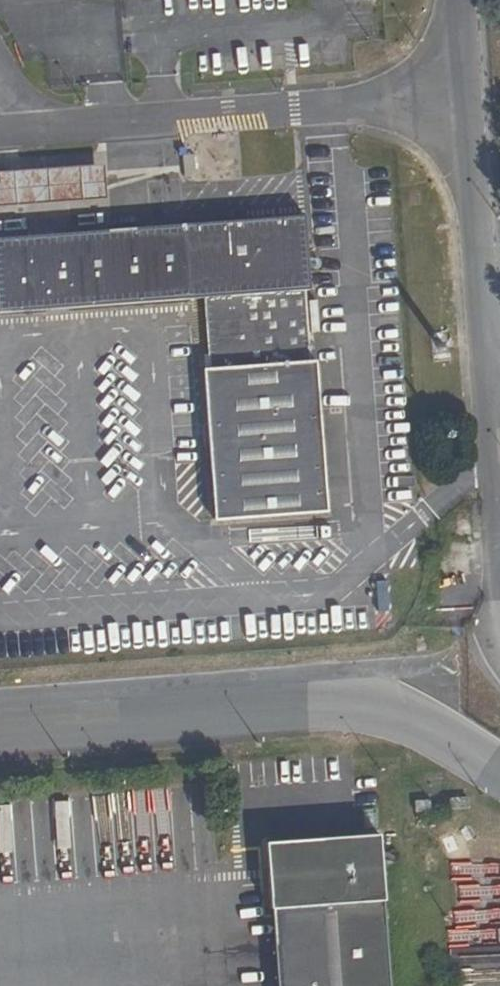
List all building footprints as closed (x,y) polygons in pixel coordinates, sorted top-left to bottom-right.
[(204,298),(306,291),(311,290),(305,215),(0,239),(0,314),(204,298)] [(306,291),(204,298),(209,369),(311,361),(306,291)] [(317,361),(311,361),(209,369),(203,370),(215,521),(328,513),(317,361)] [(367,767),(381,766),(380,756),(366,757),(367,767)] [(266,843),(271,909),(272,909),(290,908),(384,901),(385,901),(380,835),(266,843)] [(272,909),(278,985),(390,985),(384,901),(290,908),(272,909)]
